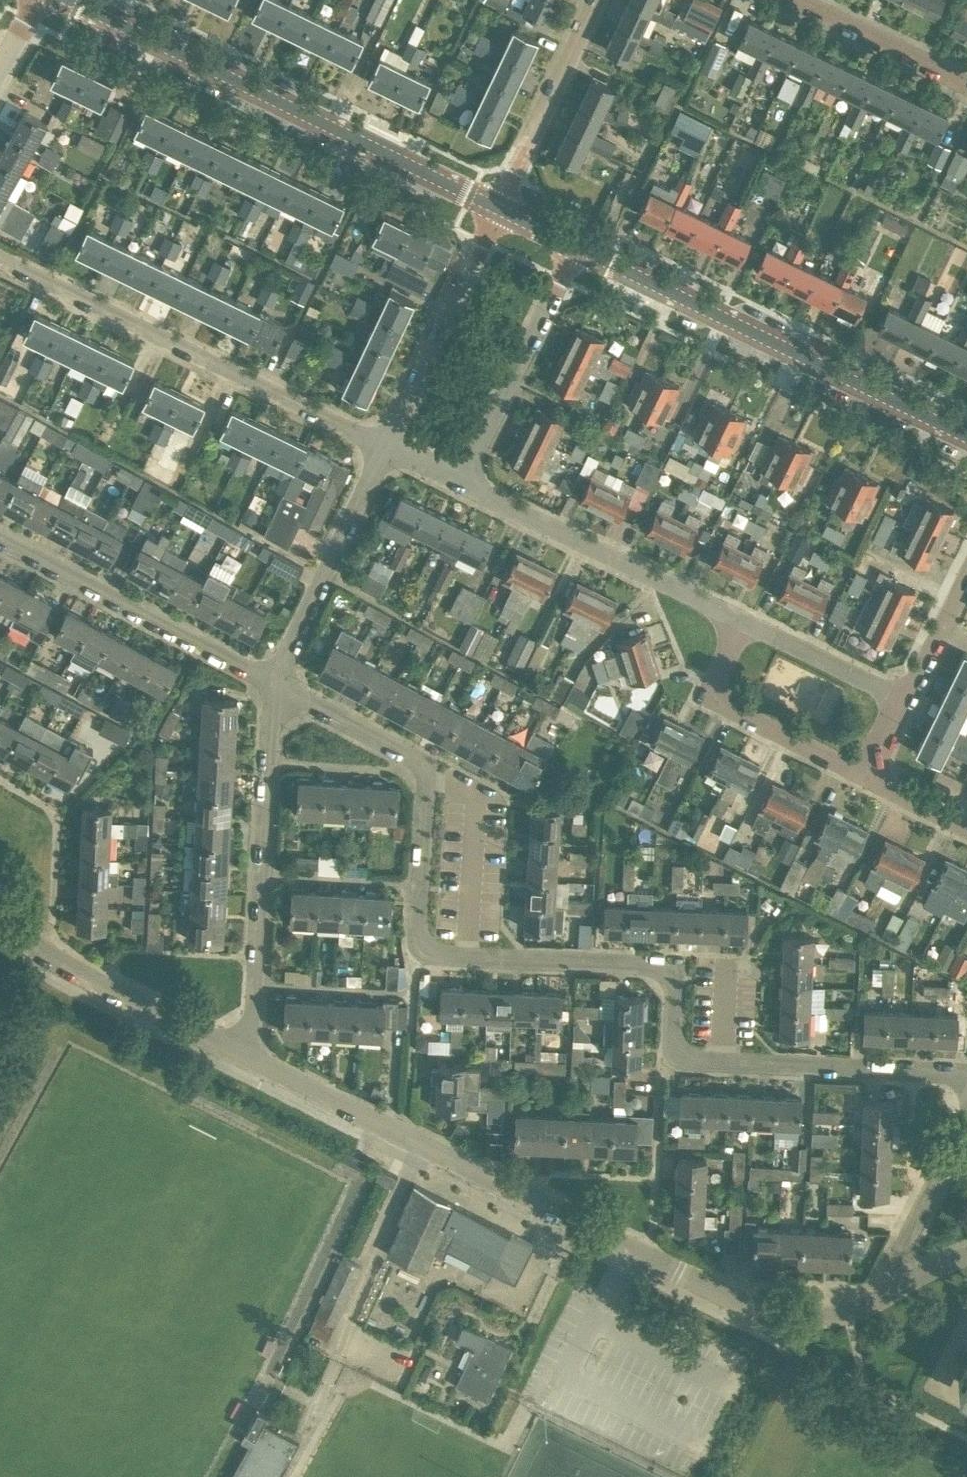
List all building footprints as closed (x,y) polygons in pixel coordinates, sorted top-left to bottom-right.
[(202,1),(227,14),(234,0),(202,0),(202,1)] [(288,5),(277,0),(260,0),(252,16),(277,29),(288,5)] [(350,3),(351,0),(340,0),(334,14),(342,18),(350,3)] [(368,18),(380,24),(392,0),(373,0),(365,17),(368,18)] [(505,10),(509,0),(483,0),(505,10)] [(522,11),(545,22),(556,0),(528,0),(522,11)] [(618,24),(639,34),(639,32),(648,13),(652,15),(654,10),(651,8),(633,0),(629,0),(618,24)] [(651,8),(654,10),(652,15),(661,19),(666,9),(667,10),(669,5),(663,2),(664,0),(633,0),(651,8)] [(682,18),(710,31),(721,7),(707,0),(691,0),(682,18)] [(911,6),(935,17),(943,0),(914,0),(911,6)] [(358,7),(350,3),(342,18),(351,23),(358,7)] [(288,5),(277,29),(301,40),(312,17),(288,5)] [(964,7),(960,15),(959,14),(949,33),(966,42),(966,8),(964,7)] [(666,9),(661,19),(672,25),(673,22),(674,20),(676,15),(676,14),(677,14),(667,10),(666,9)] [(676,15),(674,20),(673,22),(705,39),(710,31),(682,18),(676,15)] [(337,29),(312,17),(301,40),(326,52),(337,29)] [(774,33),(748,21),(738,42),(758,52),(756,56),(762,58),(774,33)] [(639,34),(618,24),(606,49),(627,59),(636,40),(639,34)] [(417,45),(424,29),(416,25),(408,41),(416,45),(417,45)] [(362,41),(337,29),(326,52),(351,64),(362,41)] [(477,43),(491,49),(496,40),(481,33),(481,34),(470,29),(466,38),(477,43)] [(502,54),(525,65),(537,40),(514,29),(502,54)] [(639,32),(639,34),(636,40),(648,46),(646,51),(656,56),(663,43),(640,32),(640,33),(639,32)] [(774,33),(762,58),(767,61),(769,57),(788,66),(798,45),(774,33)] [(409,60),(416,45),(408,41),(401,56),(409,60)] [(715,76),(728,47),(713,41),(701,69),(715,76)] [(491,49),(477,43),(473,51),(487,58),(491,49)] [(416,45),(409,60),(417,64),(425,49),(417,45),(416,45)] [(823,57),(798,45),(788,66),(808,75),(806,79),(811,82),(823,57)] [(525,65),(502,54),(490,79),(513,90),(525,65)] [(756,56),(752,65),(763,70),(767,61),(762,58),(756,56)] [(823,57),(811,82),(816,84),(818,80),(838,90),(848,68),(823,57)] [(76,93),(87,70),(62,58),(51,81),(76,93)] [(392,94),(404,70),(379,58),(367,82),(392,94)] [(763,70),(752,65),(747,75),(758,80),(763,70)] [(872,80),(848,68),(838,90),(857,99),(855,103),(860,105),(872,80)] [(113,83),(87,70),(76,93),(102,105),(113,83)] [(404,70),(392,94),(418,106),(429,82),(404,70)] [(747,75),(739,71),(731,90),(730,95),(740,100),(742,96),(743,96),(751,77),(747,75)] [(513,90),(490,79),(478,104),(501,115),(513,90)] [(816,84),(811,82),(806,79),(801,89),(812,94),(816,84)] [(591,80),(579,105),(601,115),(600,117),(624,128),(630,114),(606,103),(613,90),(591,80)] [(872,80),(860,105),(866,108),(868,104),(887,113),(897,92),(872,80)] [(677,87),(665,81),(654,102),(667,108),(677,87)] [(454,92),(469,99),(473,90),(458,83),(454,92)] [(812,94),(801,89),(797,98),(807,104),(812,94)] [(469,99),(454,92),(450,100),(465,108),(469,99)] [(922,103),(897,92),(887,113),(906,122),(904,126),(910,129),(922,103)] [(64,118),(72,103),(64,100),(57,114),(64,118)] [(72,122),(79,107),(72,103),(64,118),(72,122)] [(866,108),(860,105),(855,103),(851,112),(861,117),(866,108)] [(922,103),(910,129),(915,131),(917,128),(937,137),(947,115),(922,103)] [(501,115),(478,104),(466,129),(489,140),(501,115)] [(579,105),(567,129),(613,151),(616,144),(592,133),(600,117),(601,115),(579,105)] [(116,138),(128,114),(115,108),(104,132),(116,138)] [(158,145),(170,121),(145,108),(133,133),(158,145)] [(24,111),(10,136),(33,149),(47,124),(24,111)] [(677,112),(669,130),(701,145),(709,128),(677,112)] [(861,117),(851,112),(846,122),(852,125),(857,127),(861,117)] [(170,121),(158,145),(183,157),(195,133),(170,121)] [(904,126),(900,136),(911,141),(915,131),(910,129),(904,126)] [(577,165),(586,146),(610,157),(613,151),(567,129),(555,154),(577,165)] [(759,131),(754,142),(769,149),(774,139),(759,131)] [(105,143),(83,132),(76,146),(99,157),(105,143)] [(195,133),(183,157),(208,169),(219,145),(195,133)] [(10,136),(0,153),(0,162),(20,173),(33,149),(10,136)] [(911,141),(900,136),(895,145),(906,151),(911,141)] [(926,161),(940,168),(950,147),(936,141),(926,161)] [(244,157),(219,145),(208,169),(232,181),(244,157)] [(47,146),(42,154),(56,162),(61,153),(47,146)] [(147,168),(154,153),(147,149),(139,163),(147,168)] [(945,171),(962,179),(966,169),(966,156),(955,150),(945,171)] [(155,172),(162,157),(154,153),(147,168),(155,172)] [(56,162),(42,154),(37,161),(52,170),(56,162)] [(814,175),(819,164),(802,156),(796,166),(814,175)] [(269,169),(244,157),(232,181),(257,193),(269,169)] [(6,196),(20,173),(0,162),(0,193),(6,196)] [(269,169),(257,193),(282,205),(293,181),(269,169)] [(763,169),(755,187),(777,197),(785,179),(763,169)] [(196,191),(204,177),(196,173),(189,187),(196,191)] [(212,181),(204,177),(196,191),(205,196),(212,181)] [(675,189),(686,194),(690,185),(680,179),(675,189)] [(293,181),(282,205),(306,217),(318,193),(293,181)] [(166,191),(156,185),(150,197),(161,202),(166,191)] [(720,201),(725,192),(715,186),(710,196),(720,201)] [(686,194),(675,189),(670,198),(676,201),(681,204),(686,194)] [(306,217),(303,225),(295,240),(303,244),(309,231),(315,234),(319,223),(332,230),(343,205),(318,193),(306,217)] [(676,201),(670,198),(668,203),(649,193),(639,214),(664,226),(676,201)] [(246,216),(254,201),(246,197),(238,212),(246,216)] [(254,201),(246,216),(254,220),(262,205),(254,201)] [(681,204),(676,201),(664,226),(688,238),(698,217),(679,208),(681,204)] [(724,213),(734,218),(739,208),(729,203),(724,213)] [(117,231),(124,216),(115,212),(109,227),(117,231)] [(734,218),(724,213),(719,222),(725,225),(730,227),(734,218)] [(53,222),(72,231),(75,223),(63,217),(57,214),(53,222)] [(398,251),(409,228),(408,228),(408,227),(384,215),(372,239),(396,251),(397,251),(398,251)] [(125,235),(132,220),(124,216),(117,231),(125,235)] [(698,217),(688,238),(713,250),(725,225),(719,222),(717,226),(698,217)] [(295,240),(303,225),(294,221),(287,237),(295,240)] [(725,225),(713,250),(738,262),(748,241),(728,231),(730,227),(725,225)] [(51,227),(45,238),(36,254),(47,260),(56,244),(62,234),(51,227)] [(409,228),(398,251),(422,263),(424,259),(441,268),(450,251),(432,242),(433,240),(409,228)] [(100,265),(112,241),(87,229),(75,253),(100,265)] [(166,255),(173,240),(165,236),(158,251),(166,255)] [(797,237),(793,246),(803,251),(808,242),(797,237)] [(173,240),(166,255),(174,259),(181,244),(173,240)] [(112,241),(100,265),(125,277),(136,253),(112,241)] [(852,260),(857,249),(848,245),(842,257),(852,261),(852,260)] [(803,251),(793,246),(788,256),(793,258),(799,261),(803,251)] [(859,247),(857,249),(852,260),(863,266),(870,253),(859,247)] [(766,250),(756,270),(781,283),(793,258),(788,256),(786,260),(766,250)] [(355,261),(347,257),(336,252),(330,264),(349,273),(355,261)] [(398,252),(394,260),(386,276),(400,283),(408,267),(403,265),(407,257),(398,252)] [(161,265),(136,253),(125,277),(149,289),(161,265)] [(386,276),(394,260),(386,256),(378,272),(386,276)] [(799,261),(793,258),(781,283),(806,295),(816,274),(797,265),(799,261)] [(215,279),(222,264),(214,260),(207,275),(215,279)] [(842,270),(852,275),(857,266),(846,260),(842,270)] [(231,268),(222,264),(215,279),(223,283),(231,268)] [(186,277),(161,265),(149,289),(174,301),(186,277)] [(842,270),(837,280),(842,282),(848,285),(852,275),(842,270)] [(835,284),(816,274),(806,295),(830,307),(842,282),(837,280),(835,284)] [(930,281),(918,275),(912,288),(924,294),(930,281)] [(293,295),(294,296),(304,301),(314,282),(302,276),(293,295)] [(186,277),(174,301),(198,313),(210,289),(186,277)] [(848,285),(842,282),(830,307),(856,319),(865,299),(846,289),(848,285)] [(264,302),(271,288),(263,284),(256,298),(264,302)] [(280,292),(271,288),(264,302),(273,307),(280,292)] [(210,289),(198,313),(223,325),(235,301),(210,289)] [(389,291),(382,307),(378,316),(377,317),(401,328),(413,302),(389,291)] [(357,296),(353,305),(368,311),(372,303),(357,296)] [(919,296),(914,305),(925,310),(925,309),(930,301),(919,296)] [(235,301),(223,325),(248,337),(259,313),(235,301)] [(368,311),(353,305),(350,313),(365,320),(368,311)] [(925,310),(914,305),(910,315),(915,317),(920,320),(925,310)] [(887,309),(878,329),(903,342),(915,317),(910,315),(908,319),(887,309)] [(920,320),(915,317),(903,342),(927,354),(945,319),(925,309),(925,310),(920,320)] [(48,349),(60,325),(35,313),(23,336),(31,340),(48,349)] [(259,313),(248,337),(273,350),(285,325),(259,313)] [(401,328),(377,317),(366,342),(389,353),(401,328)] [(964,328),(945,319),(927,354),(952,366),(964,341),(959,338),(963,329),(964,328)] [(84,337),(60,325),(48,349),(72,361),(84,337)] [(563,345),(604,365),(626,376),(636,355),(625,350),(624,350),(620,358),(600,348),(603,340),(573,325),(563,345)] [(963,329),(959,338),(964,341),(966,342),(966,331),(963,329)] [(109,349),(84,337),(72,361),(97,373),(109,349)] [(288,355),(298,360),(306,343),(295,338),(288,355)] [(964,341),(952,366),(966,373),(966,342),(964,341)] [(389,353),(366,342),(354,366),(378,377),(389,353)] [(334,345),(330,354),(344,361),(349,353),(334,345)] [(604,365),(563,345),(554,364),(585,379),(589,371),(599,376),(604,365)] [(109,349),(97,373),(98,373),(93,383),(101,386),(104,388),(108,379),(122,385),(134,362),(109,349)] [(19,360),(6,354),(0,367),(0,387),(7,390),(9,385),(7,384),(19,360)] [(36,373),(43,358),(36,354),(35,354),(28,369),(36,373)] [(344,361),(330,354),(326,362),(350,375),(342,392),(366,403),(378,377),(354,366),(344,361)] [(43,358),(36,373),(45,377),(52,362),(43,358)] [(585,379),(554,364),(545,382),(550,384),(575,396),(574,398),(585,403),(591,391),(581,386),(585,379)] [(645,414),(663,378),(647,370),(642,381),(638,381),(629,399),(632,400),(629,406),(645,414)] [(86,397),(93,383),(85,378),(77,393),(86,397)] [(602,388),(611,393),(616,382),(607,378),(602,388)] [(679,386),(663,378),(645,414),(662,422),(664,416),(667,418),(668,416),(676,399),(673,398),(679,386)] [(168,416),(179,393),(154,380),(143,404),(168,416)] [(93,383),(86,397),(94,401),(101,386),(93,383)] [(611,393),(602,388),(598,397),(607,401),(611,393)] [(179,393),(168,416),(163,425),(172,429),(173,430),(177,421),(193,429),(205,405),(179,393)] [(0,398),(0,425),(6,429),(17,408),(7,403),(7,402),(0,398)] [(712,447),(729,410),(713,402),(707,414),(704,412),(695,431),(698,433),(695,439),(712,447)] [(18,444),(33,416),(19,408),(3,436),(18,444)] [(537,408),(530,424),(556,437),(559,429),(569,434),(576,422),(565,417),(563,421),(537,408)] [(245,446),(257,421),(232,409),(225,423),(220,433),(245,446)] [(746,418),(729,410),(712,447),(725,453),(728,454),(730,449),(734,450),(743,432),(740,430),(746,418)] [(618,418),(609,414),(602,428),(611,432),(618,418)] [(73,420),(64,415),(59,424),(68,429),(73,420)] [(40,433),(45,424),(35,419),(30,428),(40,433)] [(156,440),(163,425),(154,421),(147,436),(156,440)] [(257,421),(245,446),(270,458),(282,433),(257,421)] [(56,430),(45,424),(40,433),(51,439),(56,430)] [(530,424),(520,443),(557,461),(563,450),(552,445),(556,437),(530,424)] [(172,429),(163,425),(156,440),(164,444),(172,429)] [(628,449),(637,431),(627,427),(618,445),(628,449)] [(637,431),(628,449),(637,453),(646,436),(637,431)] [(306,445),(282,433),(270,458),(294,470),(306,445)] [(777,478),(795,442),(779,434),(773,446),(770,445),(761,463),(764,464),(761,470),(777,478)] [(578,437),(574,446),(584,451),(588,442),(578,437)] [(73,450),(71,453),(82,459),(88,448),(77,442),(73,450)] [(811,450),(795,442),(777,478),(793,486),(796,480),(799,482),(808,463),(805,462),(811,450)] [(557,461),(520,443),(510,464),(536,477),(541,467),(552,472),(557,461)] [(288,547),(301,518),(319,527),(338,488),(339,488),(348,468),(331,460),(331,457),(329,456),(306,445),(294,470),(291,477),(283,493),(263,534),(288,547)] [(584,451),(574,446),(569,455),(580,460),(584,451)] [(196,451),(187,447),(174,474),(183,478),(196,451)] [(713,468),(717,470),(725,453),(712,447),(703,464),(713,468)] [(88,448),(82,459),(93,466),(99,454),(88,448)] [(234,469),(241,454),(233,450),(226,465),(234,469)] [(610,463),(618,467),(619,468),(625,457),(615,452),(610,463)] [(99,454),(93,466),(104,472),(111,461),(99,454)] [(241,454),(234,469),(242,472),(249,458),(241,454)] [(694,483),(702,463),(694,459),(684,478),(694,483)] [(650,488),(660,466),(646,460),(635,481),(650,488)] [(702,463),(694,483),(703,487),(708,489),(712,480),(708,479),(713,468),(703,464),(702,463)] [(120,466),(115,475),(128,482),(130,478),(127,476),(130,471),(120,466)] [(598,511),(610,483),(604,480),(608,472),(595,466),(591,474),(592,474),(590,478),(578,501),(598,511)] [(844,510),(861,475),(845,467),(839,478),(837,477),(828,495),(831,497),(828,502),(844,510)] [(23,471),(17,482),(3,507),(24,518),(37,493),(43,482),(23,471)] [(146,480),(130,471),(127,476),(130,478),(128,482),(141,489),(132,504),(147,512),(161,487),(146,479),(146,480)] [(283,493),(291,477),(281,472),(273,488),(283,493)] [(17,482),(0,474),(0,505),(3,507),(17,482)] [(878,483),(861,475),(844,510),(860,518),(863,513),(867,515),(876,496),(872,494),(878,483)] [(558,486),(570,492),(575,482),(563,476),(558,486)] [(610,483),(598,511),(618,520),(630,496),(629,495),(630,492),(631,493),(635,486),(623,480),(619,487),(610,483)] [(691,489),(690,489),(685,500),(695,505),(703,487),(694,483),(691,489)] [(902,497),(907,488),(894,483),(890,491),(902,497)] [(685,500),(690,489),(681,485),(676,496),(685,500)] [(763,506),(769,496),(760,491),(754,502),(740,496),(737,503),(760,514),(763,506)] [(37,493),(24,518),(45,529),(58,504),(37,493)] [(64,494),(58,504),(45,529),(66,540),(79,515),(84,505),(64,494)] [(769,496),(763,506),(773,511),(778,500),(769,496)] [(189,504),(189,503),(178,497),(172,507),(185,515),(188,510),(184,508),(187,503),(189,504)] [(413,531),(424,508),(401,497),(390,520),(413,531)] [(664,543),(677,516),(670,513),(674,504),(662,498),(658,505),(658,506),(657,510),(655,509),(644,533),(664,543)] [(908,512),(945,530),(954,511),(928,498),(924,506),(913,501),(908,512)] [(201,509),(189,503),(189,504),(187,503),(184,508),(188,510),(185,515),(195,520),(201,509)] [(446,519),(424,508),(413,531),(435,542),(446,519)] [(685,520),(677,516),(664,543),(684,552),(696,527),(694,526),(696,524),(697,525),(701,518),(689,512),(685,520)] [(945,530),(908,512),(902,524),(913,530),(910,535),(936,548),(945,530)] [(881,522),(891,527),(896,518),(885,513),(881,522)] [(99,526),(79,515),(66,540),(86,551),(99,526)] [(757,522),(751,533),(761,537),(769,519),(760,515),(757,522)] [(105,516),(99,526),(86,551),(108,562),(126,527),(105,516)] [(751,533),(757,522),(747,517),(742,528),(751,533)] [(468,529),(446,519),(435,542),(443,546),(439,554),(452,561),(457,552),(468,529)] [(227,532),(229,527),(220,522),(215,531),(227,539),(230,534),(227,532)] [(891,527),(881,522),(871,541),(882,546),(891,527)] [(825,546),(835,527),(827,523),(821,533),(817,531),(813,539),(825,546)] [(242,534),(229,527),(227,532),(230,534),(227,539),(237,544),(242,534)] [(835,527),(825,546),(836,551),(845,533),(835,527)] [(491,540),(468,529),(457,552),(480,563),(491,540)] [(731,575),(744,548),(736,545),(740,537),(728,531),(724,538),(725,538),(723,542),(722,541),(711,565),(731,575)] [(148,584),(161,559),(160,558),(170,538),(162,533),(157,542),(146,537),(140,548),(126,573),(148,584)] [(796,535),(786,556),(799,563),(809,541),(796,535)] [(906,544),(905,544),(895,539),(889,551),(900,557),(901,554),(927,566),(936,548),(910,535),(906,544)] [(395,567),(406,544),(401,541),(389,564),(395,567)] [(412,547),(406,544),(395,567),(400,570),(412,547)] [(751,552),(744,548),(731,575),(749,584),(762,556),(763,557),(767,550),(755,544),(751,552)] [(258,555),(269,561),(274,551),(263,545),(258,555)] [(817,565),(822,554),(813,550),(808,560),(817,565)] [(303,567),(274,551),(269,561),(267,565),(295,581),(303,567)] [(513,584),(504,602),(505,602),(497,617),(507,622),(507,621),(537,562),(517,553),(504,580),(513,584)] [(832,559),(822,554),(817,565),(827,569),(832,559)] [(161,559),(148,584),(168,595),(182,570),(161,559)] [(557,572),(537,562),(507,621),(516,625),(532,593),(544,599),(557,572)] [(438,589),(450,566),(444,563),(433,586),(438,589)] [(797,607),(809,580),(802,576),(806,569),(794,563),(790,569),(791,570),(789,574),(788,573),(777,597),(797,607)] [(450,566),(438,589),(439,589),(443,592),(444,592),(456,569),(450,566)] [(202,581),(182,570),(168,595),(189,606),(202,581)] [(878,570),(869,590),(907,607),(915,591),(888,578),(890,575),(878,570)] [(856,572),(851,581),(862,587),(866,577),(856,572)] [(388,582),(368,573),(361,588),(381,598),(388,582)] [(809,580),(797,607),(817,617),(829,593),(828,592),(830,589),(833,582),(821,576),(817,584),(809,580)] [(6,578),(0,589),(0,606),(14,614),(28,589),(6,578)] [(223,592),(202,581),(189,606),(210,617),(223,592)] [(862,587),(851,581),(847,590),(858,596),(862,587)] [(569,649),(597,592),(577,583),(564,611),(573,616),(559,644),(569,649)] [(484,595),(483,595),(462,584),(448,612),(470,622),(484,595)] [(432,599),(438,589),(433,586),(428,596),(432,599)] [(28,589),(14,614),(15,615),(10,625),(18,629),(40,640),(53,616),(44,611),(50,601),(28,589)] [(907,607),(869,590),(866,597),(864,596),(859,608),(898,627),(907,607)] [(244,603),(223,592),(210,617),(230,628),(244,603)] [(616,602),(597,592),(569,649),(579,654),(593,626),(603,630),(616,602)] [(851,604),(838,598),(828,617),(841,624),(851,604)] [(265,614),(244,603),(230,628),(252,639),(265,614)] [(379,616),(382,610),(369,604),(364,613),(374,618),(376,614),(379,616)] [(898,627),(859,608),(854,620),(865,626),(861,633),(888,647),(898,627)] [(76,647),(90,622),(67,610),(54,635),(76,647)] [(376,614),(374,618),(386,624),(391,615),(382,610),(379,616),(376,614)] [(90,622),(76,647),(71,658),(92,670),(98,658),(111,633),(90,622)] [(498,636),(481,627),(471,622),(458,647),(472,653),(485,659),(498,636)] [(421,639),(424,634),(410,626),(405,636),(416,641),(418,637),(421,639)] [(340,686),(356,656),(355,656),(364,640),(342,629),(318,674),(340,686)] [(594,671),(653,652),(646,631),(617,641),(620,651),(602,656),(603,658),(591,662),(594,671)] [(536,639),(534,639),(520,632),(507,659),(523,666),(536,639)] [(111,633),(98,658),(120,670),(133,645),(111,633)] [(432,638),(424,634),(421,639),(418,637),(416,641),(427,647),(432,638)] [(7,659),(11,649),(1,644),(0,646),(0,655),(7,659)] [(133,645),(120,670),(141,682),(155,656),(133,645)] [(458,665),(464,655),(452,649),(447,659),(458,665)] [(952,676),(966,684),(966,653),(964,651),(952,676)] [(659,672),(653,652),(594,671),(598,681),(609,677),(610,679),(627,673),(630,682),(659,672)] [(475,661),(464,655),(458,665),(470,671),(475,661)] [(177,668),(155,656),(141,682),(164,693),(177,668)] [(377,668),(356,656),(340,686),(361,697),(377,668)] [(49,676),(52,670),(31,659),(26,669),(43,678),(46,674),(49,676)] [(13,674),(16,669),(6,664),(1,674),(14,680),(17,676),(13,674)] [(377,668),(361,697),(382,708),(398,679),(377,668)] [(17,676),(14,680),(15,681),(11,689),(20,693),(24,685),(29,676),(16,669),(13,674),(17,676)] [(72,681),(52,670),(49,676),(46,674),(43,678),(67,690),(72,681)] [(500,688),(506,678),(495,672),(489,682),(500,688)] [(546,692),(543,698),(550,701),(559,706),(562,702),(563,703),(575,681),(559,673),(548,694),(546,692)] [(952,676),(940,701),(964,712),(966,706),(966,684),(952,676)] [(506,678),(500,688),(521,699),(527,689),(506,678)] [(419,690),(398,679),(382,708),(403,719),(419,690)] [(93,699),(95,694),(82,687),(77,697),(87,702),(89,697),(93,699)] [(63,694),(53,689),(48,698),(61,705),(63,700),(61,699),(63,694)] [(543,698),(527,689),(521,699),(541,710),(544,705),(547,707),(550,701),(543,698)] [(419,690),(403,719),(425,731),(440,702),(419,690)] [(63,700),(61,705),(70,710),(75,701),(63,694),(61,699),(63,700)] [(105,699),(95,694),(93,699),(89,697),(87,702),(100,709),(105,699)] [(204,699),(203,724),(236,726),(238,701),(204,699)] [(559,706),(550,701),(547,707),(544,705),(541,710),(554,716),(559,706)] [(964,712),(940,701),(928,725),(952,736),(964,712)] [(115,702),(109,714),(121,720),(126,708),(115,702)] [(440,702),(425,731),(446,742),(461,713),(440,702)] [(171,709),(165,721),(176,721),(180,714),(171,709)] [(616,730),(631,738),(641,720),(626,712),(616,730)] [(461,713),(446,742),(467,753),(482,724),(461,713)] [(18,726),(5,751),(26,762),(45,725),(26,715),(19,726),(18,726)] [(0,716),(0,749),(5,751),(18,726),(0,716)] [(656,779),(683,726),(664,716),(650,744),(668,753),(655,778),(656,779)] [(176,721),(165,721),(158,732),(168,737),(176,721)] [(119,723),(111,738),(125,745),(132,730),(119,723)] [(236,726),(203,724),(201,748),(235,750),(236,726)] [(504,735),(482,724),(467,753),(488,765),(504,735)] [(45,725),(26,762),(47,773),(60,748),(61,749),(67,737),(68,737),(45,725)] [(966,759),(966,744),(960,740),(952,736),(928,725),(916,750),(939,762),(946,749),(966,759)] [(702,736),(683,726),(656,779),(671,786),(681,765),(675,762),(678,757),(689,763),(702,736)] [(525,747),(504,735),(488,765),(509,776),(525,747)] [(93,750),(68,737),(67,737),(61,749),(60,748),(47,773),(68,785),(75,772),(80,774),(93,750)] [(720,792),(739,755),(720,745),(706,771),(716,776),(710,787),(720,792)] [(546,758),(525,747),(509,776),(531,787),(546,758)] [(235,750),(201,748),(200,771),(233,774),(235,750)] [(156,755),(156,768),(166,769),(167,756),(156,755)] [(719,795),(711,810),(722,815),(730,800),(731,800),(738,787),(746,791),(759,765),(739,755),(720,792),(719,794),(719,795)] [(547,785),(560,785),(566,774),(553,766),(547,785)] [(166,769),(156,768),(155,781),(166,781),(166,769)] [(200,771),(198,795),(232,798),(233,774),(200,771)] [(323,782),(316,781),(316,778),(301,777),(301,780),(298,780),(297,814),(322,816),(323,782)] [(323,781),(323,782),(322,816),(346,817),(348,783),(341,783),(342,779),(325,778),(325,780),(323,781)] [(348,782),(348,783),(346,817),(371,818),(372,784),(364,784),(364,780),(349,779),(349,782),(348,782)] [(373,784),(372,784),(371,818),(396,820),(397,786),(389,785),(389,782),(374,781),(373,784)] [(778,819),(792,792),(773,783),(751,826),(765,833),(773,817),(778,819)] [(612,800),(622,805),(630,790),(620,785),(612,800)] [(792,792),(778,819),(782,821),(778,830),(792,837),(811,801),(792,792)] [(232,798),(198,795),(196,819),(230,821),(232,798)] [(638,814),(643,803),(632,797),(626,808),(638,814)] [(160,814),(164,814),(164,804),(154,803),(153,818),(159,818),(160,814)] [(643,803),(638,814),(649,820),(655,809),(643,803)] [(138,822),(111,821),(111,808),(83,807),(82,832),(110,833),(138,834),(137,836),(142,836),(142,833),(147,833),(147,822),(148,822),(149,811),(137,810),(136,821),(138,822)] [(698,836),(709,813),(697,808),(686,830),(698,836)] [(531,833),(559,835),(560,810),(533,809),(531,833)] [(828,860),(848,820),(829,810),(815,838),(822,841),(815,854),(828,860)] [(159,818),(153,818),(152,828),(163,829),(164,814),(160,814),(159,818)] [(196,819),(195,843),(229,845),(230,821),(196,819)] [(737,826),(726,820),(720,832),(731,838),(737,826)] [(867,830),(848,820),(828,860),(838,866),(845,853),(853,857),(867,830)] [(585,823),(572,822),(571,833),(584,833),(585,823)] [(406,824),(394,824),(394,834),(405,835),(406,824)] [(82,832),(81,856),(109,857),(110,833),(82,832)] [(142,836),(137,836),(137,847),(147,847),(147,833),(142,833),(142,836)] [(559,835),(531,833),(530,857),(558,859),(559,835)] [(798,844),(785,837),(775,855),(788,862),(798,844)] [(882,895),(905,848),(885,839),(863,882),(877,889),(875,892),(882,895)] [(756,848),(744,842),(736,858),(748,864),(756,848)] [(195,843),(193,867),(227,869),(229,845),(195,843)] [(905,848),(882,895),(896,902),(900,892),(905,883),(910,886),(924,858),(905,848)] [(151,864),(162,864),(163,851),(151,851),(151,864)] [(586,858),(586,853),(570,851),(570,862),(582,863),(582,858),(586,858)] [(582,858),(582,863),(595,864),(595,853),(586,853),(586,858),(582,858)] [(81,856),(80,879),(108,881),(118,881),(119,871),(109,870),(109,857),(81,856)] [(318,857),(307,856),(306,869),(318,869),(318,857)] [(530,857),(529,881),(556,882),(558,859),(530,857)] [(793,857),(779,886),(793,893),(807,864),(793,857)] [(343,859),(320,858),(319,872),(342,873),(343,859)] [(932,885),(931,885),(924,899),(944,909),(964,868),(945,858),(932,885)] [(752,859),(746,869),(757,875),(763,865),(752,859)] [(138,860),(137,870),(145,870),(145,860),(138,860)] [(629,878),(634,878),(634,862),(624,862),(623,874),(630,875),(629,878)] [(834,869),(825,863),(819,876),(828,881),(834,869)] [(162,864),(151,864),(150,877),(161,877),(162,864)] [(683,879),(683,864),(673,864),(672,875),(677,875),(677,879),(683,879)] [(193,867),(192,891),(226,893),(227,869),(193,867)] [(964,868),(944,909),(963,919),(966,911),(966,869),(964,868)] [(630,875),(623,874),(622,887),(633,888),(634,878),(629,878),(630,875)] [(140,887),(145,887),(146,876),(135,875),(135,889),(140,890),(140,887)] [(682,890),(683,879),(677,879),(677,875),(672,875),(671,890),(682,890)] [(80,879),(79,903),(107,905),(108,881),(80,879)] [(728,892),(728,888),(725,888),(725,881),(713,880),(713,892),(728,892)] [(529,881),(527,905),(555,906),(556,882),(529,881)] [(738,892),(738,881),(725,881),(725,888),(728,888),(728,892),(738,892)] [(834,913),(845,891),(834,885),(831,891),(816,883),(808,900),(823,907),(823,908),(834,913)] [(315,925),(317,891),(309,891),(309,887),(293,886),(293,890),(292,890),(290,924),(315,925)] [(140,890),(135,889),(134,900),(145,901),(145,887),(140,887),(140,890)] [(317,891),(315,925),(340,927),(342,893),(333,892),(333,888),(318,887),(317,891)] [(343,893),(342,893),(340,927),(364,928),(366,894),(359,894),(360,890),(343,889),(343,893)] [(366,894),(364,928),(389,930),(391,896),(382,895),(382,891),(367,890),(367,894),(366,894)] [(192,891),(190,915),(224,917),(226,893),(192,891)] [(845,891),(834,913),(858,926),(864,914),(851,907),(857,897),(845,891)] [(583,908),(583,901),(567,900),(567,911),(579,912),(579,907),(583,908)] [(592,902),(583,901),(583,908),(579,907),(579,912),(591,912),(592,902)] [(107,905),(79,903),(78,928),(106,929),(107,905)] [(555,906),(527,905),(526,929),(554,931),(563,931),(564,907),(555,906)] [(629,934),(630,907),(606,906),(605,933),(629,934)] [(654,908),(630,907),(629,934),(653,935),(654,908)] [(677,909),(654,908),(653,935),(676,936),(677,909)] [(700,909),(677,909),(676,936),(699,937),(700,909)] [(700,909),(699,937),(723,938),(724,910),(700,909)] [(148,910),(147,926),(154,926),(154,923),(160,923),(161,911),(148,910)] [(724,910),(723,938),(746,939),(748,911),(724,910)] [(882,933),(893,938),(904,918),(893,912),(882,933)] [(876,920),(864,914),(858,926),(870,932),(876,920)] [(224,917),(190,915),(189,939),(222,941),(224,917)] [(919,921),(907,915),(894,942),(905,948),(919,921)] [(131,931),(143,931),(144,918),(131,917),(131,931)] [(154,926),(147,926),(147,937),(148,937),(147,947),(157,948),(163,948),(163,938),(159,937),(160,923),(154,923),(154,926)] [(784,960),(812,962),(813,937),(785,936),(784,960)] [(956,950),(943,944),(934,964),(947,970),(956,950)] [(966,966),(966,956),(957,951),(948,969),(962,976),(966,966)] [(843,968),(843,963),(840,963),(840,958),(829,957),(829,968),(843,968)] [(854,969),(854,964),(854,958),(840,958),(840,963),(843,963),(843,968),(854,969)] [(784,960),(783,985),(811,986),(812,962),(784,960)] [(385,987),(397,988),(399,964),(387,964),(385,987)] [(883,968),(883,979),(888,979),(888,983),(893,983),(894,968),(883,968)] [(313,969),(312,974),(312,983),(321,984),(322,970),(313,969)] [(348,980),(348,977),(338,977),(337,985),(348,985),(348,980)] [(888,979),(883,979),(882,993),(893,994),(893,983),(888,983),(888,979)] [(938,996),(938,991),(935,990),(935,985),(924,984),(923,995),(938,996)] [(811,986),(783,985),(782,1009),(810,1010),(811,986)] [(949,996),(949,986),(935,985),(935,990),(938,991),(938,996),(949,996)] [(464,989),(442,988),(441,1016),(463,1017),(464,989)] [(487,1018),(488,990),(464,989),(463,1017),(487,1018)] [(511,1019),(512,991),(488,990),(487,1018),(511,1019)] [(536,1020),(537,992),(512,991),(511,1019),(536,1020)] [(560,1021),(562,993),(537,992),(536,1020),(560,1021)] [(311,999),(304,998),(304,995),(287,994),(287,998),(286,998),(284,1032),(309,1033),(311,999)] [(311,996),(311,999),(309,1033),(334,1035),(336,1000),(327,1000),(327,997),(311,996)] [(614,1019),(642,1020),(642,1018),(646,1018),(647,1005),(643,1004),(643,997),(615,996),(614,1019)] [(336,997),(336,1000),(334,1035),(358,1037),(360,1002),(351,1001),(351,998),(336,997)] [(360,1002),(358,1037),(383,1038),(383,1037),(384,1027),(399,1028),(401,1004),(401,1001),(384,1000),(384,1003),(375,1003),(375,1000),(361,999),(361,1002),(360,1002)] [(585,1005),(574,1005),(574,1016),(588,1016),(589,1011),(585,1011),(585,1005)] [(589,1011),(588,1016),(599,1017),(600,1006),(585,1005),(585,1011),(589,1011)] [(842,1012),(842,1007),(827,1006),(826,1016),(838,1017),(838,1012),(842,1012)] [(852,1007),(842,1007),(842,1012),(838,1012),(838,1017),(852,1018),(852,1007)] [(810,1010),(782,1009),(780,1033),(809,1035),(810,1010)] [(887,1039),(888,1011),(865,1010),(863,1038),(887,1039)] [(888,1011),(887,1039),(910,1040),(911,1012),(888,1011)] [(934,1041),(935,1013),(911,1012),(910,1040),(934,1041)] [(956,1043),(958,1015),(935,1013),(934,1041),(956,1043)] [(604,1042),(613,1043),(641,1044),(642,1020),(614,1019),(605,1019),(604,1042)] [(451,1041),(457,1041),(457,1038),(462,1038),(463,1027),(452,1026),(451,1041)] [(451,1041),(451,1052),(461,1052),(462,1038),(457,1038),(457,1041),(451,1041)] [(641,1044),(613,1043),(613,1067),(640,1068),(641,1044)] [(485,1045),(484,1058),(495,1058),(503,1058),(503,1054),(496,1045),(485,1045)] [(583,1048),(573,1048),(572,1062),(577,1062),(577,1059),(582,1059),(583,1048)] [(572,1073),(581,1073),(582,1059),(577,1059),(577,1062),(572,1062),(572,1073)] [(526,1061),(515,1060),(515,1071),(529,1071),(530,1066),(526,1066),(526,1061)] [(529,1071),(540,1072),(540,1061),(526,1061),(526,1066),(530,1066),(529,1071)] [(551,1062),(540,1061),(540,1072),(554,1072),(554,1067),(551,1067),(551,1062)] [(554,1072),(564,1072),(565,1062),(551,1062),(551,1067),(554,1067),(554,1072)] [(438,1064),(437,1085),(479,1087),(479,1086),(465,1085),(466,1067),(466,1065),(438,1064)] [(614,1079),(614,1094),(619,1094),(619,1091),(625,1091),(625,1080),(614,1079)] [(479,1087),(437,1085),(437,1090),(432,1090),(431,1102),(437,1103),(436,1108),(465,1109),(465,1108),(464,1108),(464,1101),(479,1102),(479,1099),(479,1087)] [(381,1099),(384,1092),(373,1086),(370,1094),(381,1099)] [(479,1086),(479,1087),(479,1099),(488,1099),(494,1099),(494,1094),(490,1094),(491,1087),(480,1086),(479,1086)] [(505,1087),(491,1087),(490,1094),(494,1094),(494,1099),(505,1100),(505,1087)] [(680,1119),(685,1119),(684,1129),(699,1130),(700,1120),(702,1120),(704,1093),(681,1092),(680,1119)] [(702,1120),(728,1121),(730,1094),(704,1093),(702,1120)] [(754,1095),(730,1094),(728,1121),(752,1123),(754,1095)] [(777,1096),(754,1095),(752,1123),(776,1124),(777,1096)] [(777,1096),(776,1124),(800,1125),(802,1098),(777,1096)] [(494,1099),(488,1099),(487,1119),(504,1120),(505,1100),(494,1099)] [(864,1101),(863,1124),(892,1125),(893,1102),(864,1101)] [(824,1115),(825,1110),(813,1110),(813,1120),(828,1121),(828,1115),(824,1115)] [(839,1111),(825,1110),(824,1115),(828,1115),(828,1121),(838,1122),(838,1121),(854,1122),(854,1112),(840,1112),(839,1112),(839,1111)] [(540,1148),(541,1115),(517,1114),(515,1147),(540,1148)] [(541,1115),(540,1148),(564,1149),(565,1116),(541,1115)] [(565,1116),(564,1149),(587,1151),(589,1117),(565,1116)] [(589,1117),(587,1151),(611,1152),(613,1118),(589,1117)] [(613,1118),(611,1152),(636,1153),(636,1141),(637,1119),(613,1118)] [(637,1119),(636,1141),(651,1141),(652,1120),(637,1119)] [(863,1124),(863,1147),(891,1148),(892,1125),(863,1124)] [(821,1144),(822,1133),(812,1132),(811,1143),(821,1144)] [(694,1139),(694,1135),(679,1134),(678,1145),(690,1145),(690,1139),(694,1139)] [(704,1135),(694,1135),(694,1139),(690,1139),(690,1145),(703,1146),(704,1135)] [(806,1147),(792,1146),(791,1168),(801,1168),(806,1169),(806,1147)] [(863,1147),(862,1170),(890,1171),(891,1148),(863,1147)] [(737,1164),(743,1165),(743,1153),(733,1152),(732,1168),(736,1168),(737,1164)] [(341,1162),(346,1164),(351,1155),(345,1153),(341,1162)] [(812,1155),(811,1166),(821,1167),(822,1156),(812,1155)] [(677,1181),(705,1183),(706,1160),(678,1158),(677,1181)] [(362,1161),(358,1170),(363,1172),(368,1163),(362,1161)] [(731,1178),(742,1178),(743,1165),(737,1164),(736,1168),(732,1168),(731,1178)] [(821,1167),(811,1166),(811,1179),(821,1179),(821,1167)] [(760,1178),(760,1172),(764,1173),(764,1167),(750,1167),(749,1177),(760,1178)] [(760,1178),(774,1178),(775,1168),(764,1167),(764,1173),(760,1172),(760,1178)] [(783,1179),(784,1173),(788,1173),(788,1168),(775,1168),(774,1178),(783,1179)] [(783,1179),(801,1179),(801,1168),(791,1168),(788,1168),(788,1173),(784,1173),(783,1179)] [(890,1171),(862,1170),(861,1193),(889,1194),(890,1171)] [(781,1180),(771,1179),(770,1189),(781,1190),(781,1180)] [(677,1181),(676,1204),(704,1206),(705,1183),(677,1181)] [(533,1244),(451,1204),(413,1185),(395,1222),(399,1224),(385,1254),(422,1273),(432,1253),(443,1258),(447,1250),(472,1262),(467,1271),(489,1282),(493,1273),(514,1283),(533,1244)] [(827,1214),(838,1214),(838,1209),(842,1209),(842,1204),(827,1203),(827,1214)] [(676,1204),(674,1227),(702,1228),(704,1206),(676,1204)] [(838,1214),(852,1215),(853,1204),(842,1204),(842,1209),(838,1209),(838,1214)] [(735,1219),(735,1216),(740,1216),(741,1208),(730,1207),(730,1219),(735,1219)] [(740,1216),(735,1216),(735,1219),(730,1219),(729,1227),(740,1227),(740,1216)] [(753,1261),(777,1262),(779,1228),(755,1227),(753,1261)] [(803,1230),(779,1228),(777,1262),(801,1263),(803,1230)] [(803,1230),(801,1263),(825,1265),(827,1231),(803,1230)] [(827,1231),(825,1265),(850,1266),(852,1232),(827,1231)] [(341,1258),(313,1317),(334,1327),(362,1268),(361,1267),(362,1264),(343,1255),(342,1258),(341,1258)] [(454,1387),(476,1396),(473,1403),(483,1407),(486,1401),(488,1402),(512,1348),(461,1326),(453,1343),(470,1350),(454,1387)] [(966,1387),(966,1365),(958,1382),(966,1387)] [(298,1444),(261,1424),(267,1414),(257,1408),(239,1440),(247,1445),(229,1476),(280,1476),(298,1444)]
